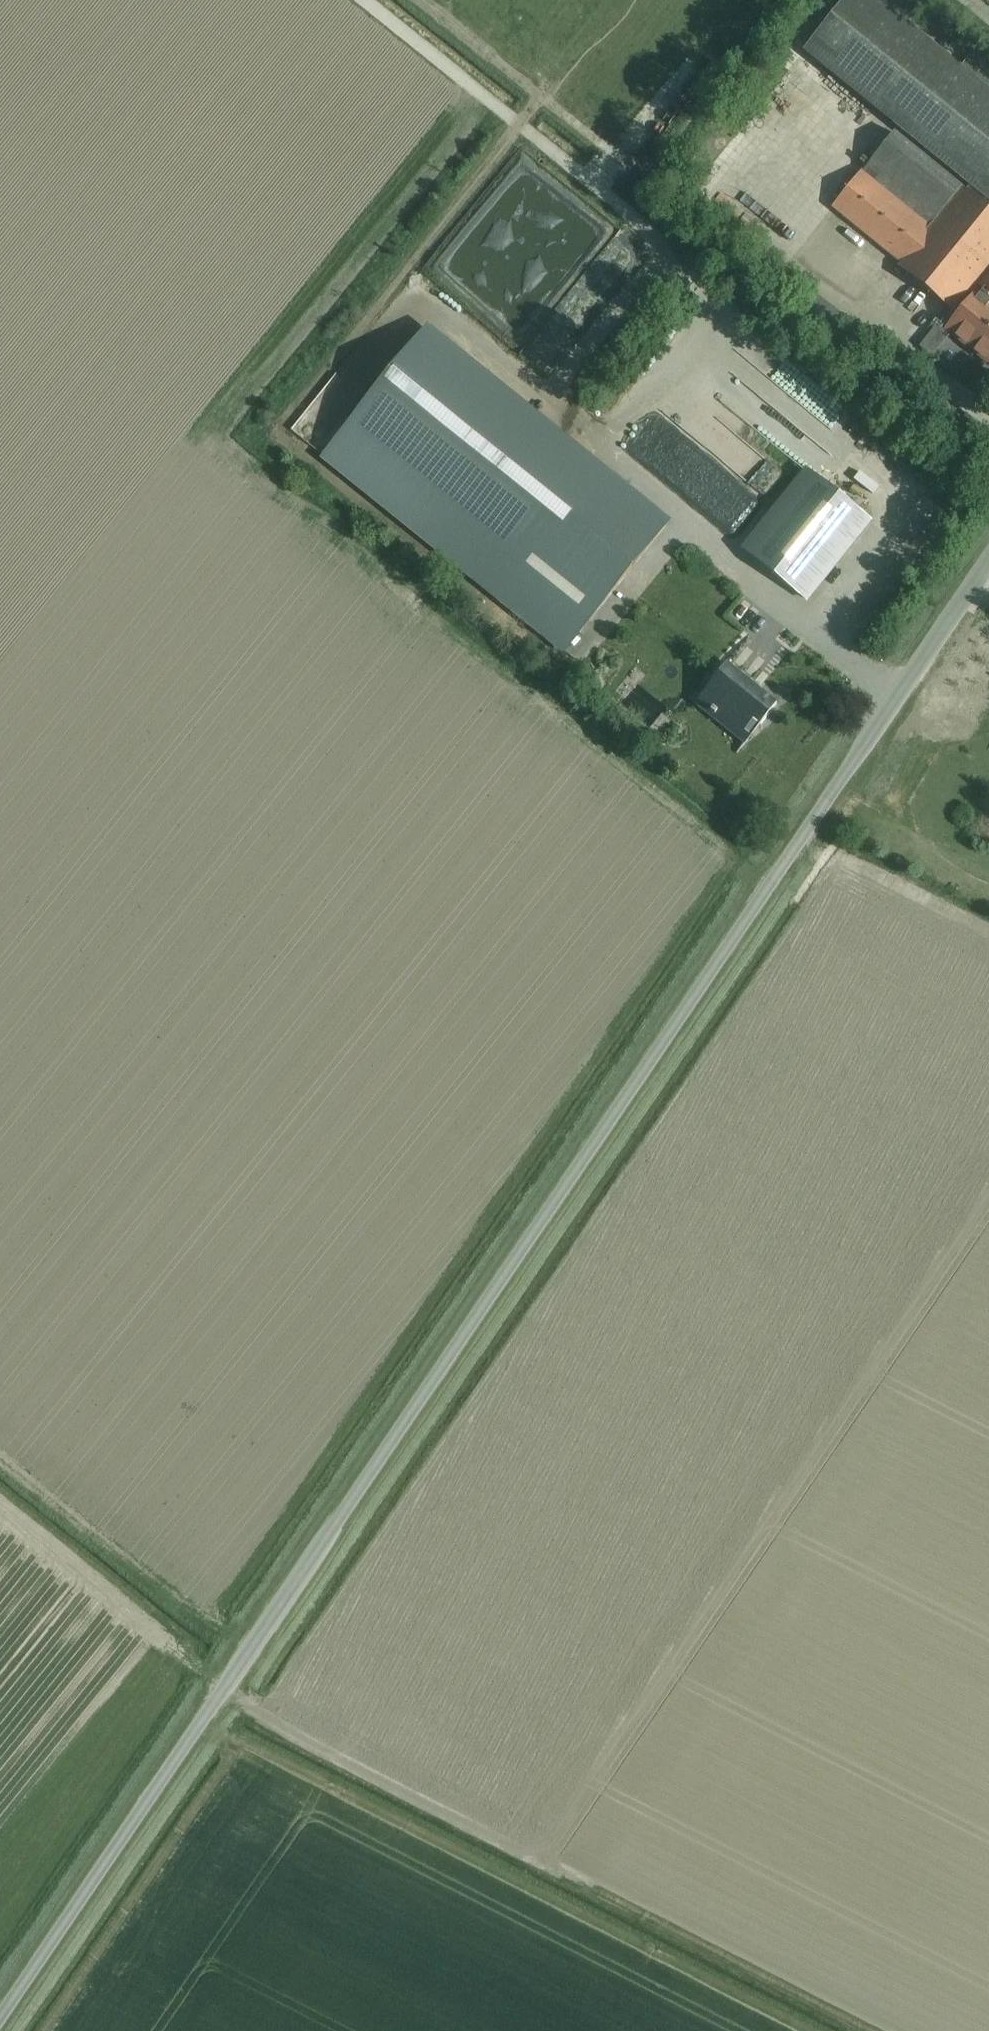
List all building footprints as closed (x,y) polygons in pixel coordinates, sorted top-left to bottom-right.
[(880,0),(843,0),(803,50),(969,185),(986,199),(988,202),(988,88),(880,0)] [(783,109),(778,120),(798,131),(804,120),(783,109)] [(893,132),(833,207),(901,263),(899,266),(952,309),(988,263),(988,210),(982,204),(986,199),(969,185),(965,190),(893,132)] [(985,298),(988,293),(988,263),(952,309),(939,324),(988,363),(988,301),(985,298)] [(565,650),(665,526),(424,331),(324,456),(565,650)] [(566,375),(588,364),(579,346),(557,357),(566,375)] [(766,450),(754,461),(773,480),(785,469),(766,450)] [(817,479),(754,557),(808,600),(870,522),(817,479)] [(777,704),(727,664),(726,663),(709,684),(719,692),(707,706),(711,710),(710,711),(714,714),(715,713),(741,734),(753,719),(759,724),(736,752),(737,753),(777,704)]
